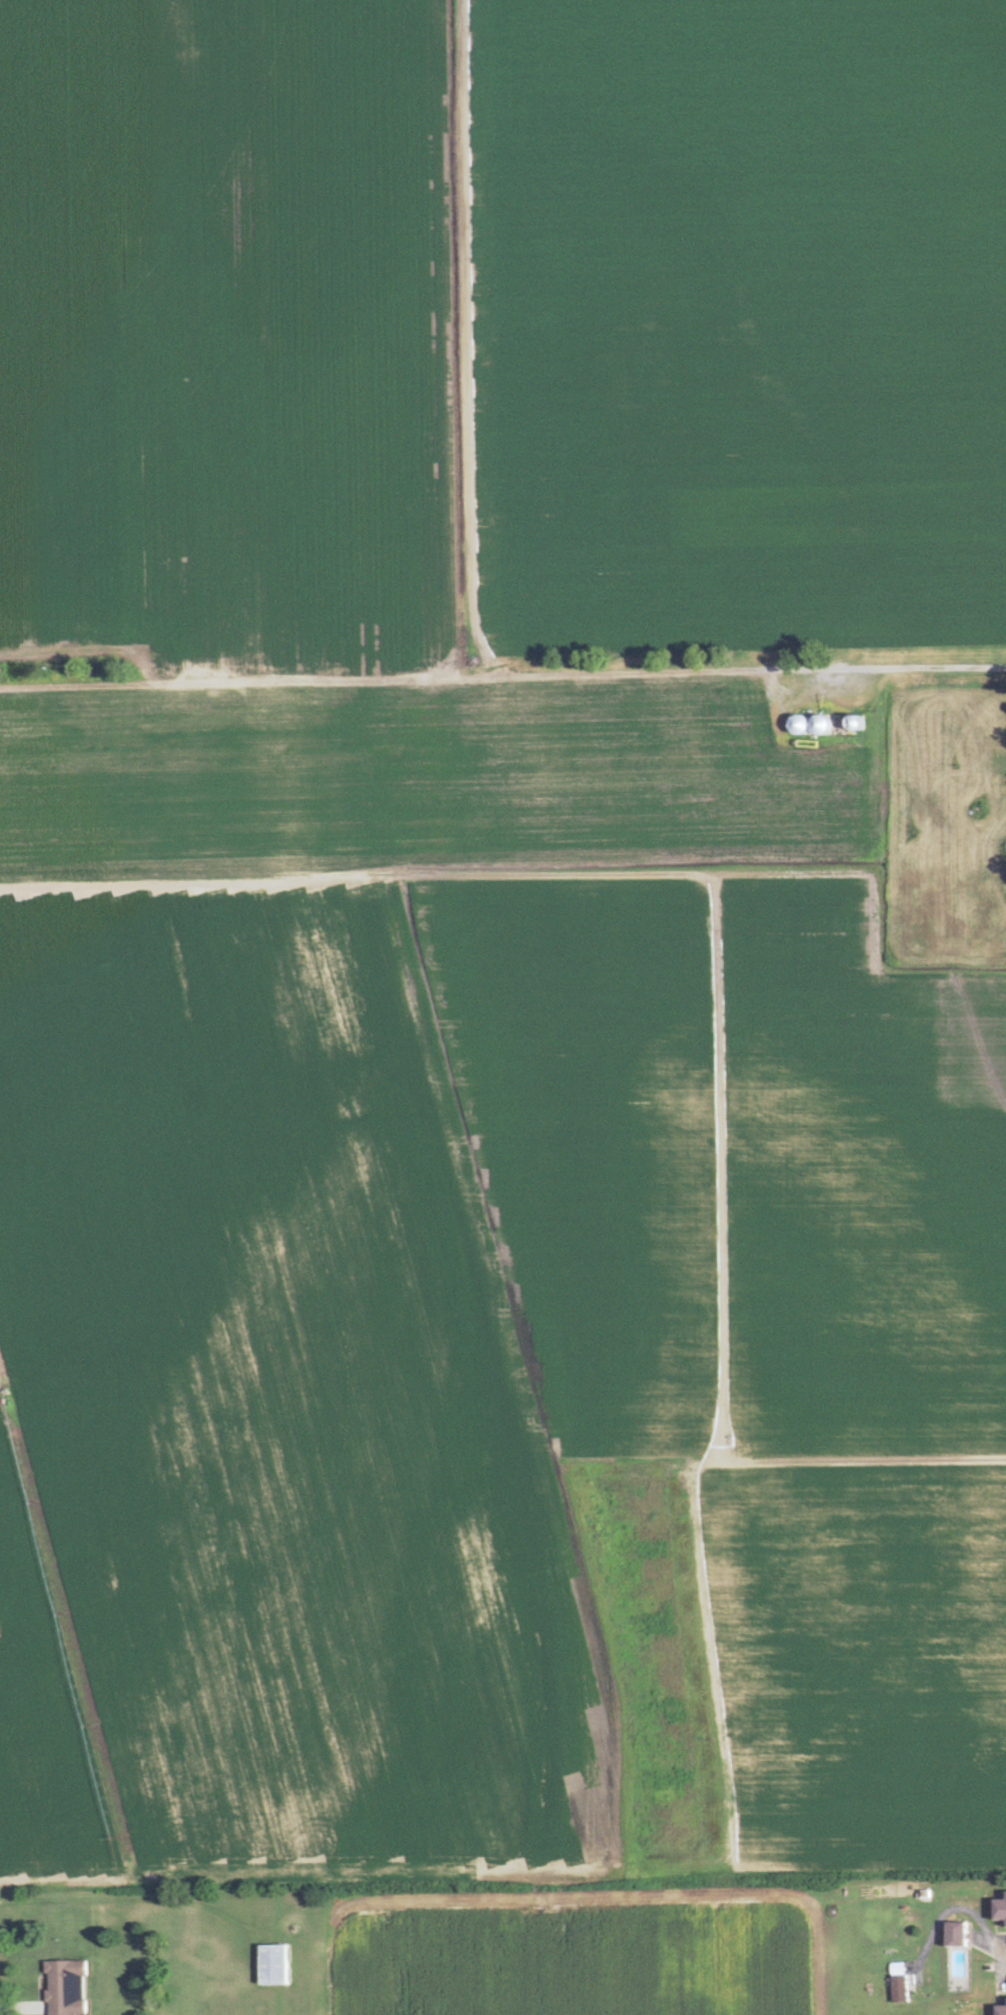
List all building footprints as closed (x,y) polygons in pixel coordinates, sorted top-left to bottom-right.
[(1004,1892),(1004,1900),(991,1901),(992,1920),(1004,1920),(1004,1928),(1005,1928),(1005,1892),(1004,1892)] [(963,1922),(944,1923),(944,1948),(964,1948),(963,1922)] [(906,1964),(891,1965),(893,2003),(907,2002),(906,1964)] [(1005,1999),(1005,2007),(993,2007),(993,2014),(1005,2014),(1005,1999)]
